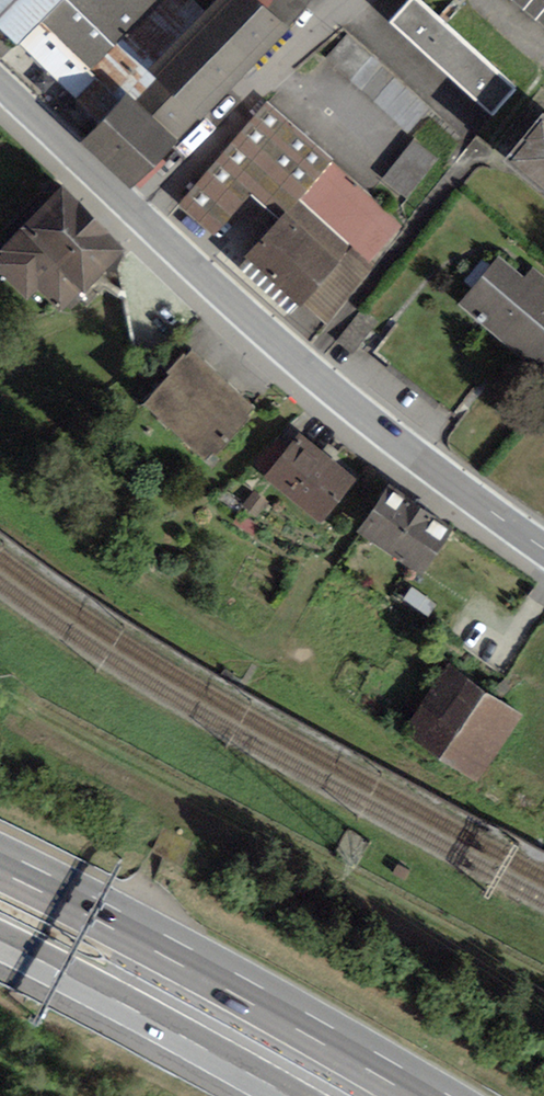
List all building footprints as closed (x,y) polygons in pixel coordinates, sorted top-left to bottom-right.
[(202,10),(191,0),(0,0),(0,28),(95,119),(121,90),(202,10)] [(121,90),(176,141),(287,30),(257,0),(212,0),(202,10),(121,90)] [(414,0),(406,0),(385,23),(489,117),(513,90),(414,0)] [(407,129),(426,111),(350,34),(331,52),(407,129)] [(176,141),(121,90),(95,119),(75,139),(130,191),(176,141)] [(267,108),(184,202),(207,222),(261,161),(368,256),(397,224),(267,108)] [(536,114),(498,161),(543,199),(543,121),(536,114)] [(414,193),(443,154),(420,137),(391,175),(414,193)] [(56,184),(0,241),(0,280),(19,299),(30,287),(55,312),(120,246),(56,184)] [(292,306),(334,264),(286,216),(244,258),(292,306)] [(493,258),(452,307),(543,383),(543,280),(530,269),(520,280),(493,258)] [(250,408),(189,350),(144,397),(205,455),(250,408)] [(307,458),(286,441),(260,474),(318,521),(350,481),(312,451),(307,458)] [(449,530),(382,489),(356,531),(424,571),(449,530)] [(520,714),(444,665),(399,733),(475,782),(520,714)]
